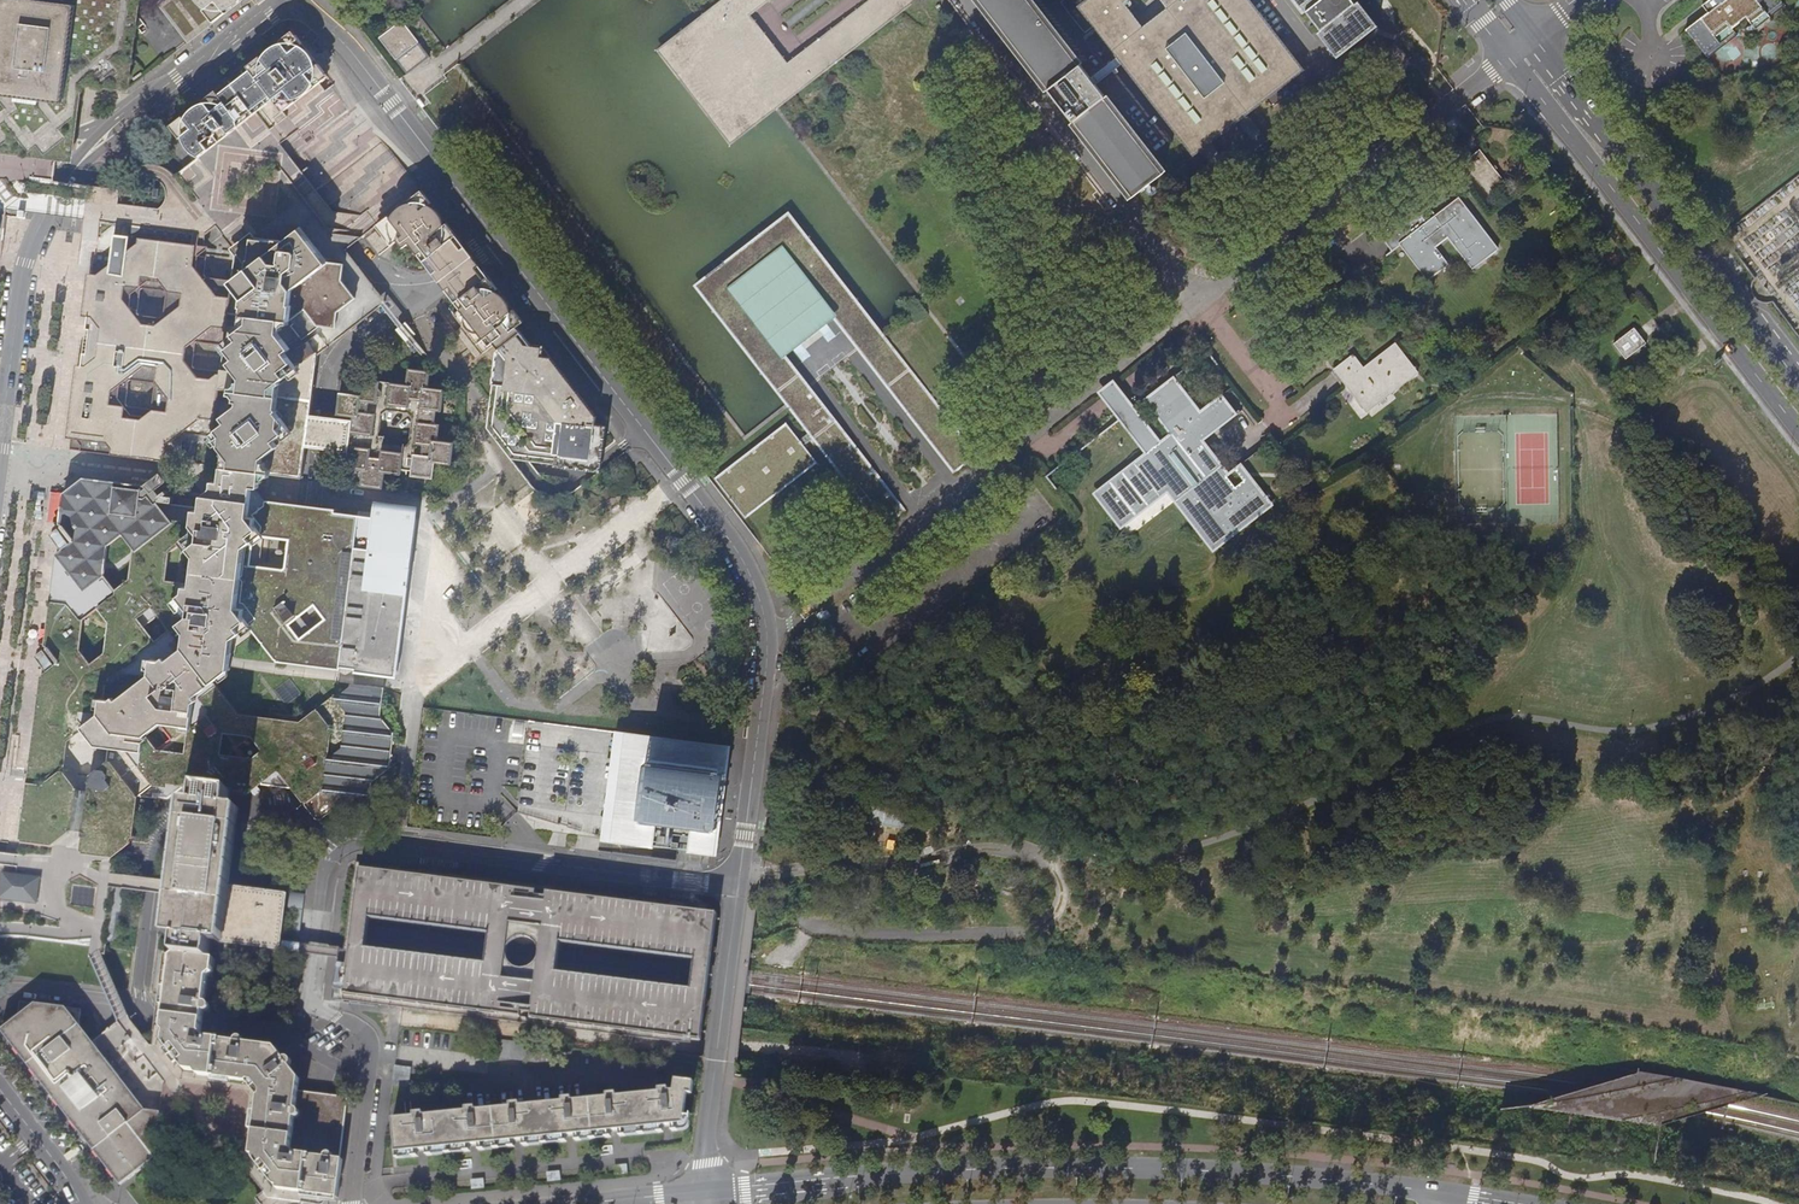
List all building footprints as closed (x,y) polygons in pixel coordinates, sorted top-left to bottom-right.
[(127,90),(139,0),(0,0),(0,168),(16,170),(31,172),(55,175),(57,168),(60,153),(71,154),(73,137),(80,83),(127,90)] [(156,4),(184,42),(211,20),(213,22),(241,0),(161,0),(156,4)] [(702,14),(656,50),(730,146),(777,109),(917,0),(870,0),(782,69),(744,20),(770,0),(719,0),(702,14)] [(1132,197),(1164,172),(1030,0),(979,0),(1132,197)] [(1061,3),(1085,33),(1093,27),(1193,155),(1305,70),(1251,0),(1064,0),(1061,3)] [(1374,28),(1353,0),(1297,0),(1303,7),(1317,25),(1340,55),(1374,28)] [(1735,31),(1734,30),(1748,19),(1755,28),(1770,16),(1768,13),(1782,2),(1781,0),(1708,0),(1702,5),(1708,12),(1686,29),(1705,54),(1735,31)] [(1785,5),(1782,2),(1768,13),(1770,16),(1785,5)] [(1773,20),(1770,16),(1755,28),(1758,31),(1773,20)] [(393,20),(382,27),(386,32),(379,37),(403,69),(426,51),(401,20),(396,24),(393,20)] [(1737,35),(1735,31),(1705,54),(1708,57),(1737,35)] [(171,127),(197,160),(224,139),(257,112),(269,103),(265,99),(270,95),(283,112),(328,76),(294,32),(171,127)] [(1413,65),(1395,42),(1380,54),(1398,77),(1413,65)] [(1504,187),(1477,153),(1462,165),(1488,199),(1504,187)] [(422,251),(430,261),(460,239),(441,215),(422,191),(376,226),(391,245),(397,240),(403,247),(409,243),(418,254),(422,251)] [(1498,249),(1460,199),(1438,217),(1425,201),(1381,236),(1392,251),(1403,243),(1427,273),(1442,261),(1432,248),(1450,235),(1474,267),(1498,249)] [(858,498),(883,528),(905,511),(786,356),(835,318),(954,473),(977,454),(935,401),(880,329),(787,212),(694,285),(786,405),(808,432),(799,440),(789,427),(719,482),(721,485),(744,515),(814,459),(804,446),(816,437),(862,495),(858,498)] [(248,314),(246,343),(264,345),(294,348),(296,349),(307,345),(323,334),(341,336),(344,320),(361,307),(348,289),(350,272),(332,265),(304,234),(286,249),(258,247),(251,280),(238,292),(248,314)] [(83,313),(97,329),(94,359),(83,366),(77,363),(67,448),(180,463),(170,455),(204,427),(215,425),(220,389),(228,389),(231,373),(223,363),(222,371),(219,375),(192,371),(189,354),(200,347),(229,350),(233,323),(237,322),(239,312),(233,311),(235,296),(215,295),(188,263),(191,242),(136,236),(88,274),(83,313)] [(452,290),(456,295),(485,272),(482,267),(467,248),(460,239),(430,261),(437,271),(452,290)] [(523,321),(485,272),(456,295),(464,306),(454,314),(462,326),(455,331),(477,359),(495,345),(517,327),(523,321)] [(531,345),(517,327),(495,345),(498,349),(497,350),(487,427),(512,461),(601,470),(603,456),(607,425),(604,425),(595,424),(596,415),(579,394),(573,386),(567,378),(552,358),(541,356),(542,346),(531,345)] [(1614,343),(1626,358),(1646,343),(1634,327),(1614,343)] [(1360,394),(1356,397),(1365,409),(1417,370),(1395,342),(1368,364),(1370,367),(1366,370),(1364,367),(1353,353),(1334,369),(1341,378),(1345,375),(1360,394)] [(294,348),(264,345),(263,350),(247,361),(252,366),(242,377),(249,386),(243,390),(255,406),(249,412),(244,412),(243,417),(292,422),(294,411),(301,403),(297,400),(309,390),(301,380),(306,376),(294,360),(294,348)] [(353,417),(353,421),(347,468),(363,470),(361,486),(384,488),(385,473),(411,476),(434,479),(436,463),(452,465),(454,443),(439,441),(441,425),(435,424),(437,411),(442,411),(445,389),(429,387),(430,371),(409,369),(407,385),(358,379),(357,394),(341,392),(338,415),(353,417)] [(1341,378),(1356,397),(1360,394),(1345,375),(1341,378)] [(1098,392),(1148,456),(1149,454),(1145,449),(1156,441),(1160,446),(1163,444),(1114,379),(1098,392)] [(1173,436),(1163,444),(1160,446),(1156,441),(1145,449),(1149,454),(1148,456),(1100,494),(1121,521),(1169,483),(1217,543),(1270,501),(1250,475),(1236,487),(1199,440),(1235,411),(1222,394),(1197,414),(1171,379),(1145,399),(1173,436)] [(292,422),(243,417),(243,421),(249,427),(236,444),(216,457),(232,474),(243,496),(275,499),(277,484),(292,472),(288,467),(299,461),(293,452),(294,444),(291,437),(293,437),(290,435),(292,422)] [(45,645),(58,661),(50,668),(41,676),(20,841),(73,847),(116,853),(124,847),(131,842),(137,795),(141,796),(168,799),(177,792),(186,786),(198,787),(232,792),(232,793),(247,795),(253,791),(255,794),(258,794),(260,793),(261,792),(262,790),(259,786),(263,784),(277,787),(293,788),(319,820),(336,805),(368,810),(371,782),(389,768),(394,733),(382,717),(385,689),(354,685),(303,722),(242,715),(219,686),(236,672),(241,641),(248,635),(250,637),(256,633),(280,663),(341,670),(342,667),(357,669),(357,674),(398,678),(410,590),(421,507),(378,502),(376,518),(361,516),(338,513),(338,509),(310,507),(299,505),(267,500),(250,513),(202,507),(157,502),(144,484),(84,477),(64,493),(62,493),(58,492),(54,522),(60,523),(74,540),(57,554),(50,600),(44,600),(42,614),(40,613),(39,620),(41,621),(40,628),(47,629),(45,645)] [(274,691),(286,707),(301,695),(289,680),(274,691)] [(622,782),(628,734),(615,732),(604,819),(602,840),(615,841),(621,792),(620,792),(619,792),(618,791),(617,790),(616,788),(616,786),(617,785),(617,784),(619,783),(620,782),(622,782)] [(691,850),(714,853),(716,853),(719,854),(732,747),(726,747),(628,734),(622,782),(620,782),(619,783),(617,784),(617,785),(616,786),(616,788),(617,790),(618,791),(619,792),(620,792),(621,792),(615,841),(679,849),(680,843),(674,842),(675,834),(693,837),(691,850)] [(198,787),(196,803),(196,805),(230,809),(230,808),(232,793),(232,792),(198,787)] [(167,936),(180,938),(180,936),(187,881),(189,860),(195,816),(196,805),(196,803),(184,802),(181,823),(176,861),(172,894),(167,936)] [(213,864),(223,865),(230,809),(196,805),(195,816),(189,860),(199,862),(200,858),(207,859),(206,862),(213,862),(213,864)] [(243,809),(230,808),(230,809),(223,865),(220,885),(214,941),(284,949),(284,947),(284,942),(285,940),(285,936),(289,904),(290,898),(291,892),(234,885),(241,822),(243,809)] [(73,852),(74,846),(69,845),(24,838),(21,857),(21,859),(20,858),(18,872),(6,870),(4,883),(3,891),(2,896),(8,897),(14,898),(12,909),(45,914),(45,917),(45,918),(45,922),(47,927),(49,930),(52,933),(55,934),(58,935),(60,936),(61,930),(63,922),(63,920),(59,919),(60,918),(66,919),(67,916),(67,913),(60,912),(67,870),(73,871),(74,868),(74,865),(67,864),(68,862),(71,863),(71,860),(73,852)] [(189,860),(187,881),(220,885),(223,865),(213,864),(213,862),(206,862),(207,859),(200,858),(199,862),(189,860)] [(711,917),(426,881),(360,873),(345,991),(357,993),(696,1035),(711,917)] [(220,885),(187,881),(180,936),(214,941),(220,885)] [(290,898),(289,904),(296,905),(293,937),(285,936),(285,940),(284,942),(284,947),(284,949),(299,951),(306,894),(291,892),(290,898)] [(180,936),(180,938),(178,950),(178,955),(211,959),(213,943),(214,941),(180,936)] [(212,1000),(213,995),(217,960),(211,959),(178,955),(173,957),(165,1022),(164,1030),(166,1032),(165,1044),(175,1056),(187,1071),(196,1072),(200,1076),(225,1079),(246,1082),(251,1089),(257,1097),(252,1156),(255,1157),(266,1173),(275,1186),(280,1187),(279,1190),(301,1192),(301,1188),(338,1193),(342,1159),(349,1098),(299,1091),(301,1079),(291,1067),(293,1065),(294,1063),(294,1061),(292,1059),(289,1059),(287,1060),(277,1048),(247,1043),(246,1041),(243,1039),(242,1039),(239,1041),(239,1042),(207,1038),(203,1033),(203,1028),(206,1013),(209,1012),(211,1011),(212,1009),(213,1007),(211,1005),(208,1003),(207,1003),(208,999),(212,1000)] [(250,1014),(271,1011),(268,989),(246,992),(250,1014)] [(158,1142),(162,1113),(145,1111),(138,1117),(124,1100),(132,1094),(157,1074),(166,1084),(170,1080),(176,1076),(153,1048),(130,1019),(123,1021),(118,1023),(94,1042),(79,1024),(81,1010),(21,1002),(18,1017),(2,1031),(8,1038),(8,1039),(122,1186),(156,1158),(158,1142)] [(560,1046),(507,1039),(505,1057),(558,1064),(560,1046)] [(397,1065),(394,1084),(410,1086),(413,1067),(397,1065)] [(622,1128),(644,1125),(666,1123),(665,1118),(673,1117),(674,1122),(685,1121),(687,1113),(689,1094),(693,1094),(695,1081),(676,1079),(675,1090),(670,1090),(670,1086),(660,1088),(660,1091),(618,1095),(617,1092),(608,1093),(608,1096),(573,1100),(573,1096),(561,1097),(561,1101),(521,1105),(521,1101),(511,1102),(511,1106),(477,1109),(477,1105),(468,1106),(468,1110),(425,1114),(425,1111),(415,1111),(416,1115),(394,1117),(397,1150),(421,1147),(420,1142),(429,1141),(429,1147),(450,1145),(473,1142),(473,1137),(481,1136),(482,1142),(499,1140),(517,1138),(516,1132),(525,1132),(526,1137),(547,1135),(570,1132),(569,1127),(577,1127),(577,1132),(595,1130),(613,1128),(613,1123),(621,1122),(622,1128)] [(145,1111),(132,1094),(124,1100),(138,1117),(145,1111)] [(692,1117),(692,1113),(687,1113),(685,1121),(674,1122),(675,1130),(686,1129),(691,1124),(692,1117)] [(644,1125),(645,1133),(663,1131),(666,1131),(666,1123),(644,1125)] [(622,1135),(645,1133),(644,1125),(622,1128),(622,1135)] [(614,1135),(613,1128),(595,1130),(596,1137),(614,1135)] [(596,1137),(595,1130),(577,1132),(578,1139),(596,1137)] [(570,1140),(570,1132),(547,1135),(547,1142),(570,1140)] [(547,1142),(547,1135),(526,1137),(526,1144),(547,1142)] [(499,1140),(500,1146),(517,1145),(517,1138),(499,1140)] [(482,1148),(500,1146),(499,1140),(482,1142),(482,1148)] [(474,1150),(473,1142),(450,1145),(451,1152),(474,1150)] [(451,1152),(450,1145),(429,1147),(430,1154),(451,1152)] [(421,1155),(421,1147),(397,1150),(398,1157),(421,1155)] [(629,1164),(617,1165),(618,1174),(630,1173),(629,1164)] [(562,1170),(549,1171),(550,1181),(563,1179),(562,1170)] [(486,1178),(474,1179),(474,1188),(486,1187),(486,1178)]
